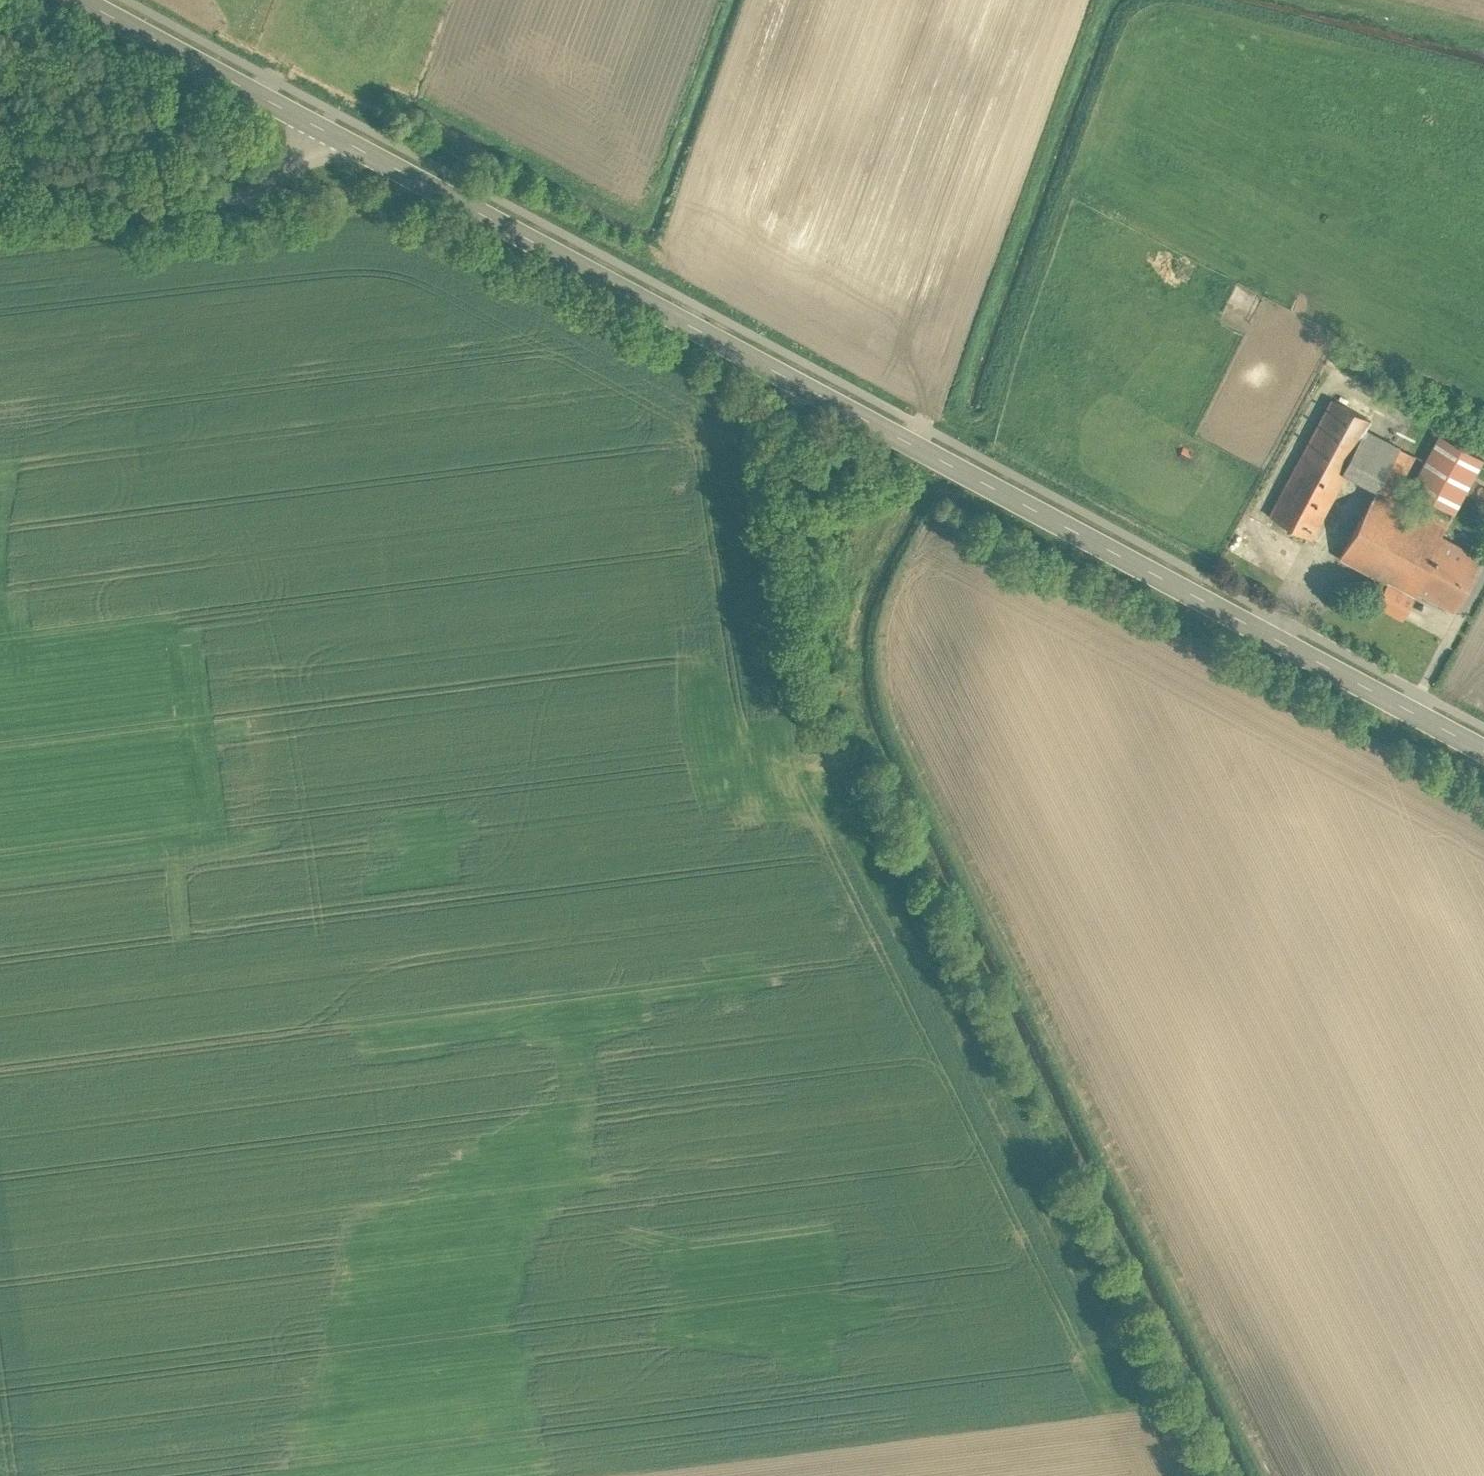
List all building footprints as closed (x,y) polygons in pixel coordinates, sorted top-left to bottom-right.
[(1381,416),(1339,393),(1274,514),(1317,537),(1350,475),(1373,432),(1381,416)] [(1393,498),(1416,455),(1373,432),(1350,475),(1374,488),(1393,498)] [(1441,434),(1413,491),(1456,512),(1483,457),(1483,455),(1441,434)] [(1393,498),(1374,488),(1340,554),(1389,580),(1377,603),(1401,616),(1414,593),(1452,613),(1483,553),(1445,533),(1448,527),(1393,498)]
